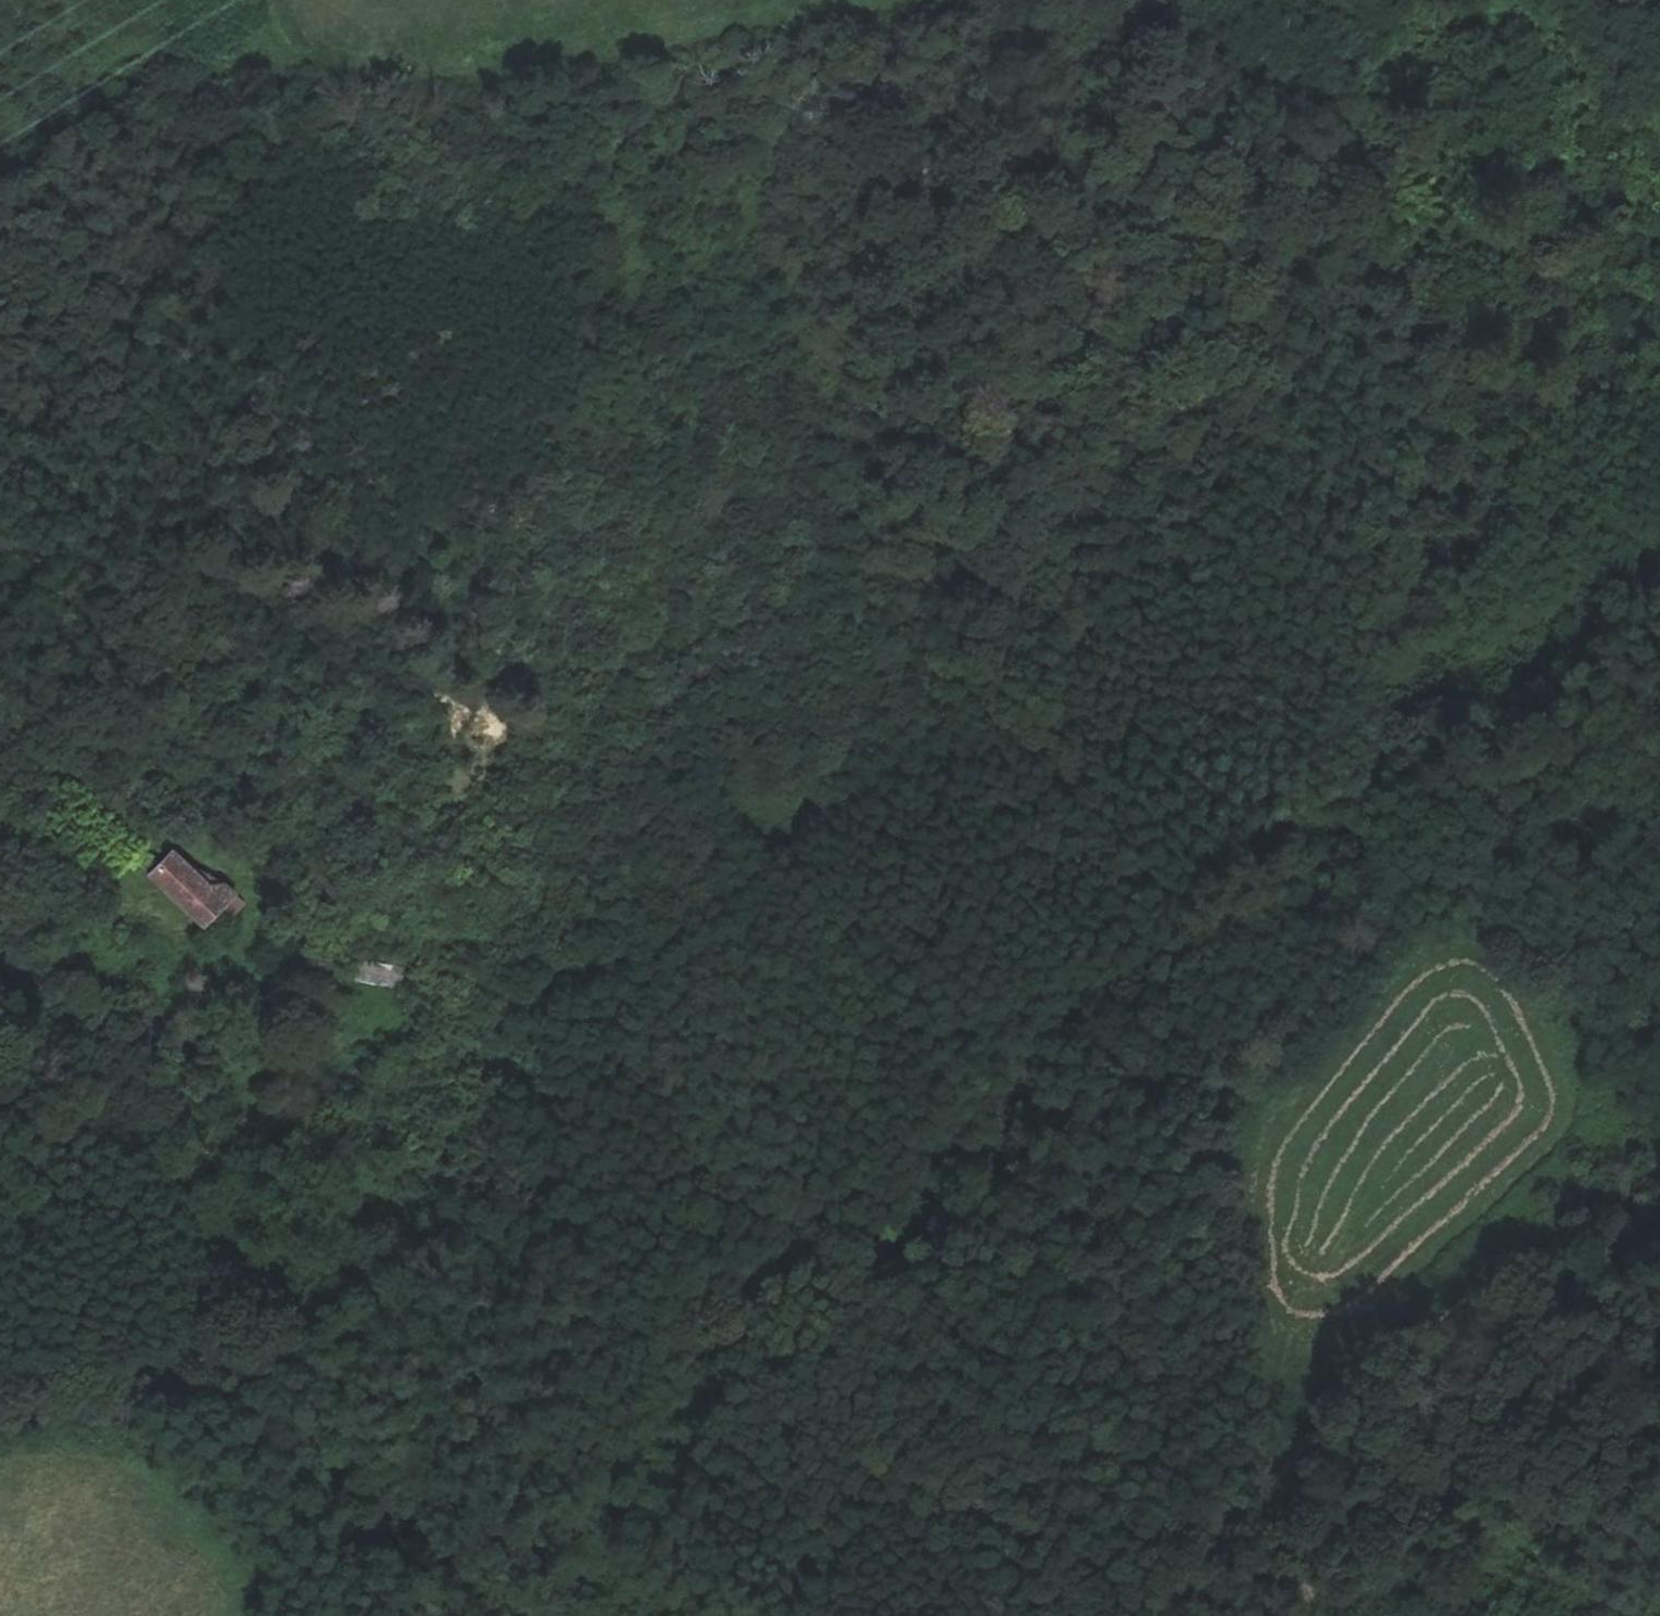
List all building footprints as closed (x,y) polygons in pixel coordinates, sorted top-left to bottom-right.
[(154,883),(205,931),(238,895),(220,879),(212,887),(174,857),(154,883)]
